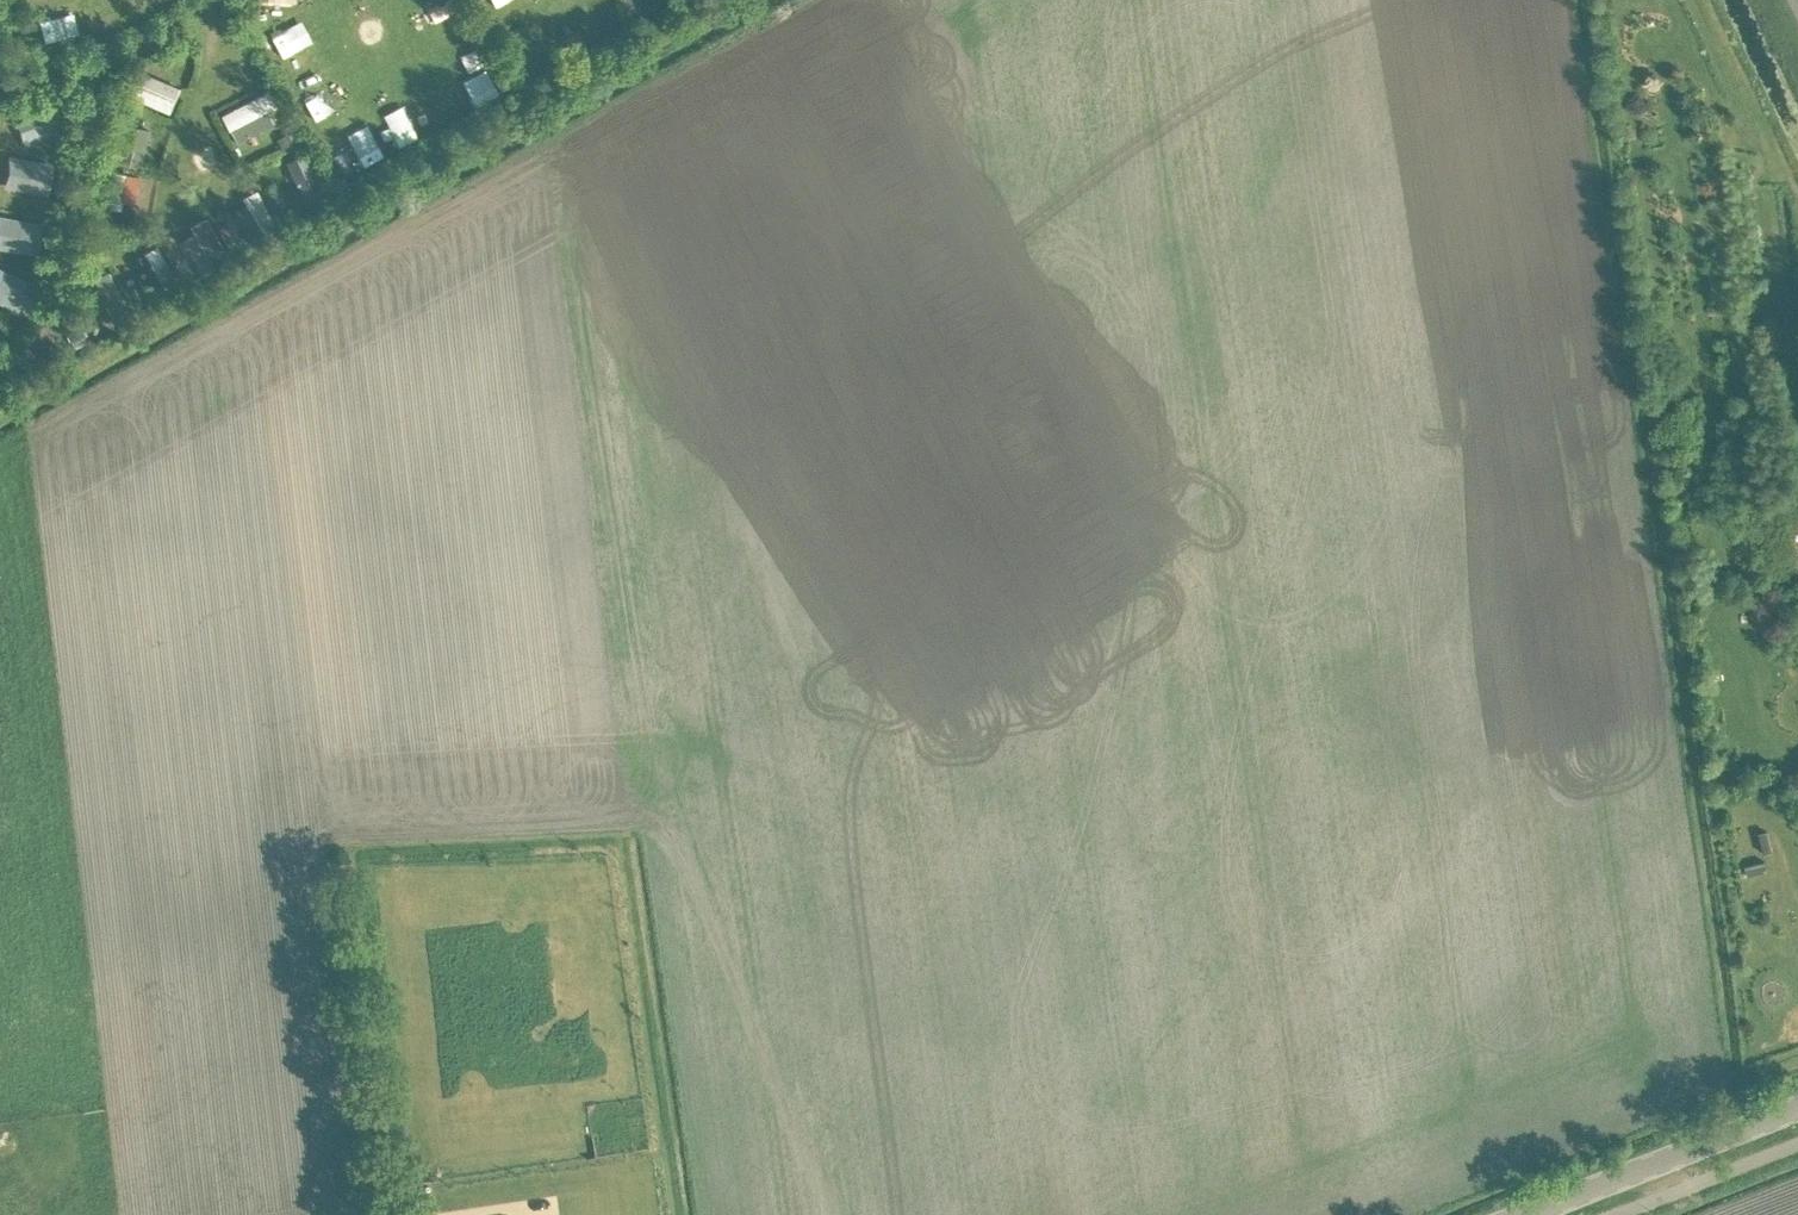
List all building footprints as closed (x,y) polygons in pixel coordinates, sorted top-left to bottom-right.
[(127,95),(166,112),(178,87),(138,70),(127,95)] [(219,110),(231,141),(273,125),(267,109),(273,106),(267,91),(219,110)] [(50,103),(13,117),(17,127),(54,113),(50,103)] [(22,144),(62,130),(56,115),(16,130),(22,144)] [(108,161),(140,167),(147,127),(115,122),(108,161)] [(301,152),(282,161),(310,216),(329,206),(301,152)] [(5,157),(3,189),(48,193),(50,160),(5,157)] [(103,202),(133,206),(137,174),(107,170),(103,202)] [(246,236),(272,223),(256,192),(230,204),(246,236)] [(37,253),(39,220),(0,216),(0,250),(37,253)] [(206,219),(177,235),(201,276),(229,260),(206,219)] [(99,298),(107,316),(125,308),(107,270),(73,285),(82,305),(99,298)] [(36,282),(0,271),(0,305),(27,313),(36,282)] [(133,308),(149,301),(139,280),(123,288),(133,308)]
